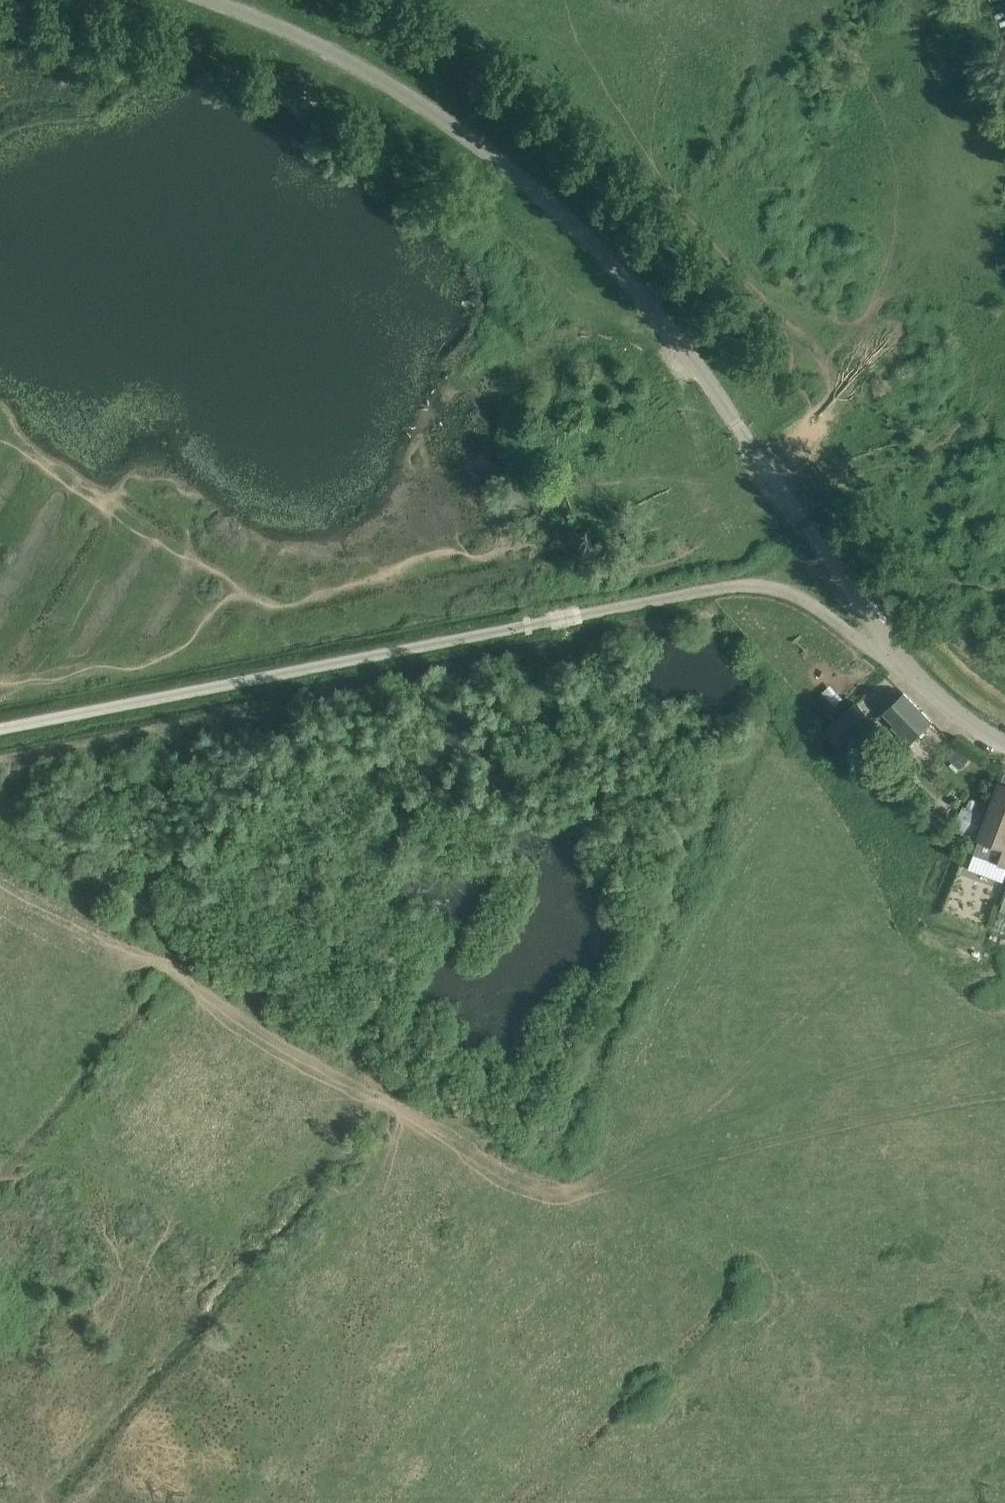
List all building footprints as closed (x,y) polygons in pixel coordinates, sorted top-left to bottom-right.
[(932,722),(904,693),(883,713),(894,724),(892,727),(909,745),(932,722)] [(875,722),(857,703),(828,731),(846,750),(875,722)] [(954,745),(943,756),(958,770),(969,759),(954,745)] [(969,868),(1003,881),(1004,876),(1004,774),(1004,773),(997,793),(969,868)] [(963,805),(954,825),(974,835),(977,836),(987,816),(984,814),(966,807),(963,805)]
